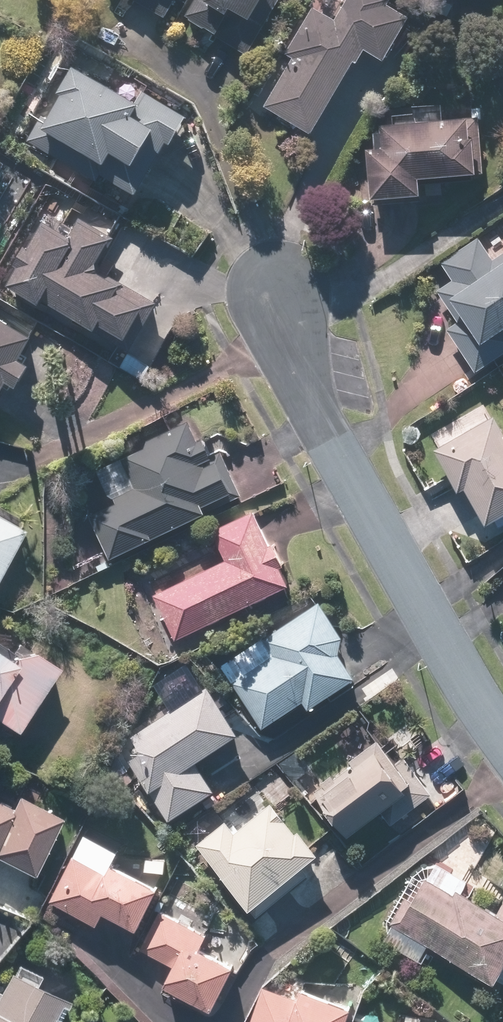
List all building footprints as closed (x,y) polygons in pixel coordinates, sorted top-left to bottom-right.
[(165,18),(175,0),(133,0),(165,18)] [(184,17),(211,33),(210,35),(246,56),(280,0),(194,0),(184,17)] [(311,134),(353,63),(357,65),(364,52),(382,62),(408,19),(387,7),(391,0),(345,0),(333,20),(314,8),(285,55),(293,59),(264,106),(311,134)] [(97,183),(101,176),(136,196),(148,176),(132,166),(154,132),(172,142),(187,118),(144,92),(137,104),(74,66),(58,94),(62,96),(48,120),(42,116),(26,140),(97,183)] [(371,200),(421,196),(419,179),(475,175),(475,169),(482,168),(478,118),(465,119),(379,126),(379,134),(372,134),(374,149),(366,150),(371,200)] [(110,278),(94,269),(113,237),(79,218),(68,237),(43,223),(28,248),(25,246),(13,266),(16,268),(5,287),(39,306),(41,303),(84,327),(130,353),(157,305),(110,278)] [(492,259),(478,237),(439,263),(452,282),(437,292),(457,323),(446,330),(475,373),(502,354),(502,252),(492,259)] [(19,361),(32,337),(0,318),(0,395),(7,383),(16,388),(28,366),(19,361)] [(484,526),(502,516),(502,434),(494,417),(440,447),(433,451),(458,494),(464,490),(484,526)] [(139,443),(143,450),(72,482),(108,560),(205,515),(201,507),(231,494),(216,462),(204,467),(203,464),(208,462),(207,461),(212,459),(202,439),(198,441),(188,420),(139,443)] [(175,639),(288,586),(280,569),(284,567),(273,544),(269,546),(266,542),(252,511),(210,530),(225,562),(154,595),(175,639)] [(23,531),(0,518),(0,572),(23,531)] [(355,678),(339,655),(342,638),(318,602),(260,641),(271,656),(230,683),(261,729),(302,702),(307,710),(355,678)] [(14,733),(56,668),(30,651),(7,657),(6,659),(0,656),(0,724),(14,733)] [(118,745),(168,822),(214,792),(195,763),(238,735),(206,687),(118,745)] [(348,762),(351,766),(334,779),(331,775),(316,787),(319,791),(313,795),(346,837),(379,812),(390,826),(431,795),(402,759),(396,764),(377,740),(348,762)] [(30,878),(60,819),(18,798),(11,812),(0,806),(0,863),(30,878)] [(298,831),(295,834),(271,803),(233,832),(225,822),(196,845),(228,886),(248,911),(318,856),(298,831)] [(103,914),(136,932),(158,889),(112,865),(107,874),(73,856),(49,902),(96,926),(103,914)] [(496,913),(457,891),(454,897),(424,881),(396,930),(494,986),(502,970),(502,900),(496,913)] [(233,967),(199,950),(206,936),(159,912),(140,950),(173,967),(163,987),(210,1011),(233,967)] [(66,999),(8,972),(0,988),(0,1021),(55,1021),(66,999)] [(297,1000),(263,987),(250,1021),(345,1021),(351,1008),(300,990),(297,1000)]
